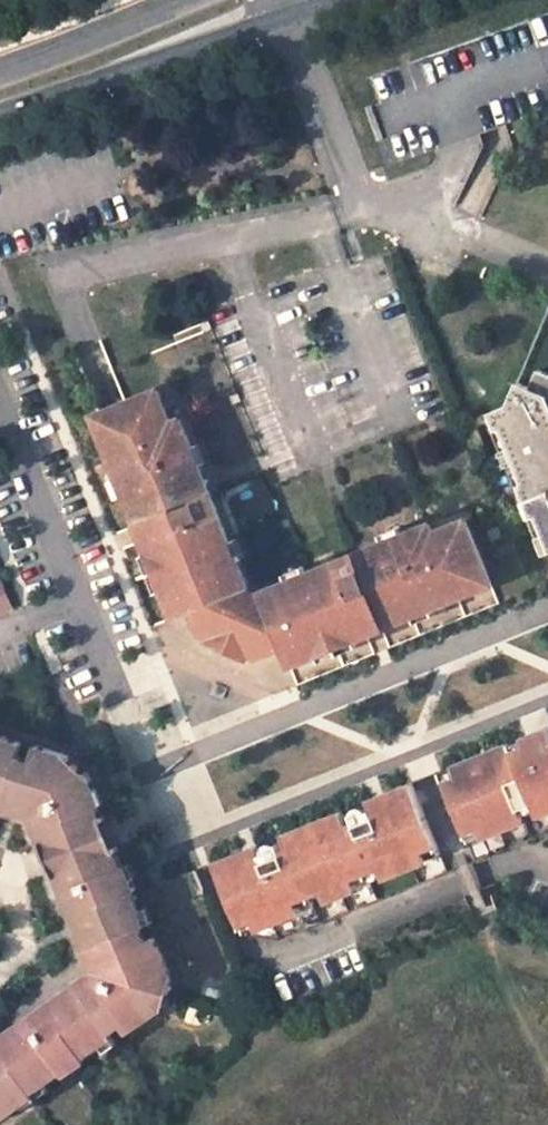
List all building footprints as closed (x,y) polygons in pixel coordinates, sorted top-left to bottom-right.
[(538,373),(529,390),(517,384),(506,407),(485,415),(492,431),(499,428),(507,448),(500,451),(499,454),(503,464),(506,465),(513,462),(522,484),(515,487),(527,518),(534,515),(542,534),(535,537),(542,555),(547,552),(547,378),(538,373)] [(290,667),(478,590),(473,579),(485,574),(464,522),(432,535),(428,526),(259,595),(257,601),(245,597),(248,591),(179,421),(169,425),(157,391),(105,413),(110,425),(97,429),(175,620),(195,612),(203,632),(263,658),(281,649),(290,667)] [(110,425),(105,413),(98,416),(93,418),(97,429),(110,425)] [(507,448),(499,428),(492,431),(500,451),(507,448)] [(522,484),(513,462),(506,465),(515,487),(522,484)] [(542,534),(534,515),(527,518),(535,537),(542,534)] [(485,574),(473,579),(478,590),(490,585),(485,574)] [(10,607),(0,583),(0,611),(10,607)] [(244,937),(278,941),(547,839),(547,735),(215,861),(244,937)] [(15,800),(12,811),(31,817),(41,844),(49,842),(57,863),(59,868),(53,871),(94,970),(0,1035),(0,1116),(42,1088),(38,1083),(55,1070),(59,1075),(82,1060),(79,1054),(96,1042),(100,1047),(161,1007),(172,978),(155,936),(147,939),(141,927),(150,923),(144,909),(140,911),(132,893),(136,891),(130,876),(121,880),(116,868),(122,867),(114,847),(107,849),(105,842),(97,822),(102,820),(96,804),(91,806),(86,793),(95,790),(88,775),(67,756),(33,745),(29,759),(15,755),(18,743),(0,737),(0,796),(15,800)]
